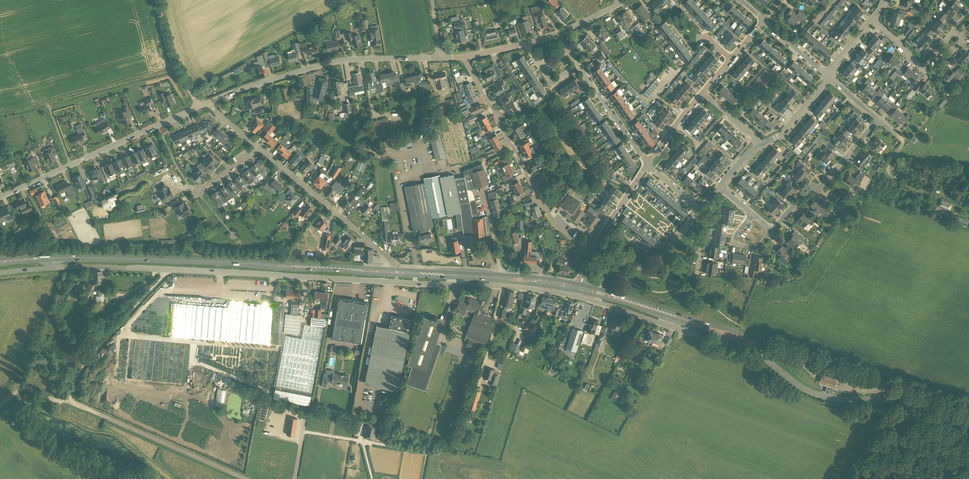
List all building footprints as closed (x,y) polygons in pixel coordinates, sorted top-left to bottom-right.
[(554,0),(549,0),(547,2),(550,5),(551,4),(555,9),(558,5),(554,0)] [(655,0),(650,5),(657,13),(662,8),(655,0)] [(683,5),(688,10),(695,3),(693,0),(688,0),(683,5)] [(844,3),(840,0),(836,5),(840,8),(844,3)] [(956,11),(960,7),(957,4),(959,1),(957,0),(950,0),(947,4),(956,11)] [(695,3),(688,10),(693,15),(700,8),(695,3)] [(547,25),(542,9),(540,4),(530,8),(532,12),(535,21),(538,20),(541,27),(547,25)] [(951,16),(956,11),(947,4),(940,12),(946,16),(948,14),(951,16)] [(644,20),(650,15),(642,5),(635,10),(644,20)] [(732,15),(737,9),(732,5),(727,11),(727,12),(724,9),(722,11),(725,15),(728,12),(732,15)] [(836,13),(840,8),(836,5),(832,10),(836,13)] [(853,11),(859,17),(863,11),(857,6),(853,11)] [(562,20),(569,15),(562,7),(555,13),(562,20)] [(700,8),(693,15),(698,21),(705,14),(700,8)] [(737,19),(742,13),(737,9),(732,15),(737,19)] [(795,22),(799,17),(794,12),(791,9),(786,15),(789,17),(786,20),(790,24),(793,20),(795,22)] [(832,18),(836,13),(832,10),(828,15),(832,18)] [(891,17),(900,19),(903,19),(904,14),(902,13),(893,10),(891,17)] [(627,22),(628,23),(631,21),(626,11),(620,14),(621,17),(622,16),(626,23),(627,22)] [(855,21),(859,17),(853,11),(849,16),(850,16),(849,17),(855,21),(856,22),(855,21)] [(942,21),(946,16),(940,12),(935,18),(937,20),(935,23),(941,28),(945,23),(942,21)] [(741,23),(747,17),(742,13),(737,19),(741,23)] [(622,26),(628,23),(627,22),(626,23),(622,16),(621,17),(620,14),(617,16),(622,26)] [(657,24),(661,21),(655,14),(651,17),(657,24)] [(705,14),(698,21),(703,26),(710,19),(705,14)] [(828,23),(832,18),(828,15),(824,19),(828,23)] [(527,20),(526,16),(522,16),(524,21),(520,23),(522,32),(531,30),(528,20),(527,20)] [(741,23),(740,25),(742,27),(744,25),(746,27),(751,21),(747,17),(741,23)] [(852,27),(856,22),(855,21),(849,17),(845,22),(852,27)] [(710,19),(703,26),(708,31),(715,24),(710,19)] [(823,28),(828,23),(824,19),(819,24),(823,28)] [(665,22),(657,28),(661,33),(661,34),(670,28),(665,22)] [(847,32),(852,27),(845,22),(841,26),(840,25),(847,32)] [(642,28),(639,23),(633,27),(640,35),(642,38),(647,34),(645,32),(647,30),(644,26),(642,28)] [(937,33),(941,28),(935,23),(932,26),(930,24),(926,28),(932,33),(934,30),(937,33)] [(510,36),(517,34),(514,24),(510,25),(512,29),(508,30),(510,36)] [(454,32),(457,41),(470,39),(468,33),(467,33),(465,25),(463,25),(463,26),(457,27),(458,31),(454,32)] [(843,37),(847,32),(840,25),(838,27),(840,28),(837,31),(843,37)] [(602,41),(608,35),(602,27),(596,33),(602,41)] [(379,33),(379,28),(371,29),(372,30),(368,31),(369,38),(373,37),(374,44),(381,43),(380,33),(379,33)] [(620,39),(625,36),(620,28),(615,31),(620,39)] [(670,28),(661,34),(662,35),(666,40),(674,33),(670,28)] [(929,36),(932,33),(926,28),(923,31),(926,33),(922,38),(928,43),(932,39),(929,36)] [(486,40),(498,37),(497,30),(484,32),(486,40)] [(807,41),(812,35),(807,31),(802,37),(807,41)] [(839,41),(843,37),(837,31),(835,34),(833,32),(832,35),(833,36),(839,41)] [(353,36),(352,32),(345,34),(347,41),(352,39),(354,46),(362,44),(360,38),(358,34),(353,36)] [(727,37),(733,42),(737,37),(731,32),(727,37)] [(674,33),(666,40),(670,45),(679,39),(674,33)] [(877,45),(882,40),(884,42),(886,39),(881,35),(879,38),(875,34),(871,39),(877,45)] [(812,45),(817,39),(812,35),(807,41),(812,45)] [(588,52),(596,46),(587,36),(580,43),(588,52)] [(729,47),(733,42),(727,37),(722,42),(729,47)] [(924,48),(928,43),(922,38),(918,43),(924,48)] [(679,39),(670,45),(671,46),(675,51),(683,45),(679,39)] [(763,49),(768,43),(763,39),(758,45),(763,49)] [(816,49),(821,43),(817,39),(812,45),(816,49)] [(880,47),(877,45),(871,39),(867,44),(873,49),(876,47),(878,49),(880,47)] [(328,50),(338,48),(337,41),(327,43),(328,50)] [(607,56),(611,52),(601,41),(598,44),(603,51),(607,56)] [(290,61),(298,59),(296,53),(300,52),(298,42),(293,43),(294,48),(291,49),(293,54),(288,55),(290,61)] [(307,47),(306,42),(301,44),(302,48),(304,53),(307,52),(308,55),(319,52),(317,44),(307,47)] [(768,53),(773,48),(768,43),(763,49),(768,53)] [(821,53),(826,47),(821,43),(816,49),(821,53)] [(683,45),(675,51),(680,57),(688,50),(683,45)] [(826,47),(821,53),(826,57),(831,51),(826,47)] [(772,58),(777,52),(773,48),(768,53),(772,58)] [(865,59),(869,54),(863,49),(858,54),(865,59)] [(688,50),(680,57),(680,58),(684,63),(692,56),(688,50)] [(968,59),(968,53),(965,50),(962,54),(962,55),(958,59),(964,64),(968,59)] [(600,62),(606,57),(601,51),(595,56),(600,62)] [(777,62),(782,56),(777,52),(772,58),(777,62)] [(279,56),(278,54),(274,55),(275,57),(269,59),(271,66),(281,63),(279,56)] [(708,58),(714,63),(718,59),(712,54),(708,58)] [(868,62),(865,59),(858,54),(855,58),(858,62),(856,64),(862,68),(864,66),(865,66),(868,62)] [(890,67),(892,65),(898,58),(893,54),(887,61),(886,63),(883,61),(879,66),(881,68),(885,63),(890,67)] [(519,64),(526,60),(523,55),(516,60),(519,64)] [(745,60),(751,65),(755,60),(749,55),(745,60)] [(782,56),(777,62),(782,66),(787,60),(782,56)] [(709,68),(714,63),(708,58),(704,63),(709,68)] [(898,58),(892,65),(897,69),(903,63),(898,58)] [(523,70),(530,66),(526,60),(519,64),(523,70)] [(747,69),(751,65),(745,60),(741,65),(747,69)] [(793,70),(798,65),(795,62),(793,61),(788,66),(793,70)] [(258,65),(257,62),(254,63),(255,67),(257,74),(263,72),(262,69),(263,69),(261,64),(258,65)] [(235,74),(247,67),(244,63),(233,69),(235,74)] [(705,73),(709,68),(704,63),(699,68),(705,73)] [(862,68),(856,64),(854,66),(851,63),(846,68),(853,73),(857,69),(859,71),(862,68)] [(502,75),(497,64),(488,69),(490,71),(486,74),(489,79),(496,76),(496,75),(498,74),(499,76),(502,75)] [(742,75),(747,69),(741,65),(737,70),(742,75)] [(798,75),(803,69),(798,65),(793,70),(798,75)] [(526,75),(533,71),(530,66),(523,70),(526,75)] [(597,76),(604,72),(600,67),(594,71),(597,76)] [(907,78),(913,71),(908,67),(903,74),(907,78)] [(701,78),(705,73),(699,68),(695,73),(701,78)] [(856,76),(853,73),(846,68),(842,73),(844,74),(842,77),(849,82),(851,80),(852,81),(856,76)] [(803,79),(808,74),(803,69),(798,75),(803,79)] [(949,81),(955,74),(950,69),(943,76),(949,81)] [(738,80),(742,75),(737,70),(732,75),(738,80)] [(530,80),(537,76),(533,71),(526,75),(530,80)] [(898,74),(895,71),(889,77),(893,80),(898,74)] [(913,71),(907,78),(912,82),(918,75),(913,71)] [(368,81),(375,80),(373,72),(366,73),(368,81)] [(387,73),(389,85),(394,84),(395,88),(401,87),(399,78),(395,79),(394,72),(387,73)] [(601,82),(607,77),(604,72),(597,76),(601,82)] [(648,82),(655,75),(651,72),(649,74),(650,75),(645,79),(648,82)] [(359,76),(358,73),(353,74),(356,85),(362,84),(360,76),(359,76)] [(386,86),(389,85),(387,73),(380,75),(382,82),(385,81),(386,86)] [(448,87),(445,78),(446,77),(445,73),(433,76),(434,80),(435,80),(438,90),(448,87)] [(697,83),(701,78),(695,73),(691,78),(697,83)] [(412,76),(414,84),(421,83),(419,74),(412,76)] [(808,74),(803,79),(808,83),(813,77),(808,74)] [(463,81),(460,75),(455,78),(458,84),(463,81)] [(414,84),(412,76),(405,78),(407,86),(411,85),(411,87),(413,87),(415,87),(414,84)] [(533,86),(540,81),(537,76),(530,80),(533,86)] [(605,87),(611,82),(607,77),(601,82),(605,87)] [(866,94),(873,86),(871,85),(870,86),(867,84),(869,82),(871,79),(868,77),(866,80),(864,83),(862,85),(865,87),(861,90),(866,94)] [(325,91),(328,81),(318,79),(316,89),(317,90),(315,97),(323,98),(325,91)] [(497,94),(505,90),(503,87),(506,86),(502,79),(494,84),(492,85),(497,94)] [(570,83),(574,89),(579,86),(575,80),(570,83)] [(339,83),(339,81),(333,82),(336,95),(341,94),(341,93),(346,92),(344,82),(339,83)] [(537,91),(543,86),(540,81),(533,86),(537,91)] [(750,84),(751,82),(749,81),(745,86),(752,92),(755,89),(750,84)] [(611,82),(605,87),(608,92),(614,87),(611,82)] [(684,86),(690,91),(693,87),(688,82),(684,86)] [(932,95),(936,91),(926,82),(919,90),(927,97),(930,93),(932,95)] [(467,95),(474,92),(470,83),(464,85),(462,83),(458,84),(461,91),(465,89),(467,95)] [(569,93),(574,89),(570,83),(565,87),(569,93)] [(916,92),(922,86),(918,83),(913,89),(916,92)] [(723,95),(728,89),(723,85),(718,91),(723,95)] [(208,95),(211,93),(211,92),(216,90),(213,86),(205,90),(208,95)] [(543,86),(537,91),(534,93),(538,98),(547,92),(543,86)] [(686,96),(690,91),(684,86),(680,91),(686,96)] [(873,86),(866,94),(871,99),(877,92),(874,90),(875,89),(873,87),(873,86)] [(288,91),(287,87),(280,89),(283,99),(289,97),(290,100),(293,100),(291,92),(290,93),(289,90),(288,91)] [(564,97),(569,93),(565,87),(560,90),(564,97)] [(733,93),(728,89),(723,95),(728,99),(733,93)] [(788,94),(794,99),(799,94),(793,89),(788,94)] [(614,100),(620,96),(617,90),(612,94),(611,95),(614,100)] [(302,94),(302,91),(294,91),(294,100),(302,100),(302,99),(303,99),(303,94),(302,94)] [(682,101),(686,96),(680,91),(676,96),(682,101)] [(477,97),(477,95),(476,95),(474,92),(467,95),(465,96),(468,103),(477,99),(477,97)] [(511,103),(511,102),(510,100),(512,98),(509,92),(499,98),(504,107),(506,106),(511,103)] [(733,93),(728,99),(733,103),(735,101),(739,104),(743,99),(734,92),(733,93)] [(826,97),(832,102),(833,103),(835,101),(833,100),(836,97),(830,92),(826,97)] [(165,96),(164,93),(159,95),(162,101),(165,100),(168,106),(175,103),(171,94),(165,96)] [(790,104),(794,99),(788,94),(784,99),(790,104)] [(264,112),(260,96),(255,97),(255,98),(247,100),(249,108),(252,107),(254,114),(264,112)] [(618,105),(624,101),(620,96),(614,100),(618,105)] [(677,106),(682,101),(676,96),(673,99),(672,98),(669,102),(675,107),(677,105),(677,106)] [(764,104),(766,102),(758,96),(754,101),(757,103),(759,101),(760,100),(764,104)] [(881,107),(886,100),(881,96),(876,103),(881,107)] [(143,114),(152,110),(150,104),(153,103),(150,97),(145,100),(147,104),(139,107),(143,114)] [(528,97),(526,98),(527,100),(529,103),(529,104),(531,107),(532,109),(536,106),(533,101),(532,102),(528,97)] [(586,107),(592,102),(588,97),(582,101),(586,107)] [(829,105),(832,102),(826,97),(822,102),(827,107),(831,109),(832,107),(829,105)] [(786,109),(790,104),(784,99),(780,104),(786,109)] [(511,103),(506,106),(511,115),(518,111),(516,108),(519,107),(516,100),(511,102),(511,103)] [(886,100),(881,107),(885,111),(891,104),(886,100)] [(621,110),(628,106),(624,101),(618,105),(621,110)] [(589,112),(595,107),(592,102),(586,107),(588,109),(585,111),(587,113),(589,112)] [(825,109),(827,107),(822,102),(818,107),(823,112),(826,114),(828,112),(825,109)] [(467,107),(461,109),(462,113),(466,111),(468,110),(469,112),(469,113),(470,112),(471,115),(473,114),(482,110),(479,103),(470,107),(471,108),(468,109),(467,107)] [(782,113),(786,109),(780,104),(776,108),(782,113)] [(122,124),(130,120),(126,113),(130,112),(127,106),(124,108),(125,111),(117,114),(122,124)] [(625,115),(631,111),(628,106),(621,110),(625,115)] [(595,107),(589,112),(592,116),(599,112),(595,107)] [(753,117),(758,111),(753,107),(748,113),(753,117)] [(819,117),(823,112),(818,107),(813,112),(819,117)] [(699,113),(704,118),(709,113),(703,108),(699,113)] [(895,119),(900,112),(896,108),(890,115),(895,119)] [(662,114),(668,118),(672,113),(666,109),(662,114)] [(631,111),(625,115),(628,120),(635,115),(631,111)] [(758,121),(763,115),(758,111),(753,117),(758,121)] [(599,112),(592,116),(596,122),(603,117),(599,112)] [(851,124),(858,129),(862,124),(858,121),(861,118),(853,112),(851,114),(853,116),(851,117),(854,120),(851,124)] [(900,112),(895,119),(900,123),(905,116),(900,112)] [(700,123),(704,118),(699,113),(695,118),(700,123)] [(665,123),(668,118),(662,114),(658,119),(665,123)] [(763,125),(768,120),(763,115),(758,121),(763,125)] [(480,128),(489,123),(486,116),(480,120),(477,121),(480,128)] [(392,136),(387,117),(372,121),(375,133),(373,133),(374,139),(383,137),(387,136),(387,137),(392,136)] [(813,127),(817,122),(811,117),(807,122),(813,127)] [(104,132),(107,130),(107,129),(110,128),(106,118),(99,121),(99,122),(94,124),(98,134),(103,132),(104,132)] [(261,127),(264,124),(257,118),(254,122),(255,123),(251,128),(255,132),(260,126),(261,127)] [(534,130),(540,127),(535,118),(529,121),(534,130)] [(696,128),(700,123),(695,118),(691,123),(696,128)] [(768,120),(763,125),(768,130),(771,126),(773,128),(778,122),(774,118),(771,122),(768,120)] [(831,120),(832,119),(831,118),(826,123),(823,120),(821,122),(826,126),(831,120)] [(661,128),(665,123),(658,119),(655,124),(661,128)] [(207,131),(208,121),(203,120),(203,123),(198,125),(202,133),(207,131)] [(602,130),(609,125),(605,120),(599,125),(602,130)] [(636,131),(642,127),(638,120),(632,125),(636,131)] [(211,135),(216,128),(212,125),(213,122),(208,121),(207,131),(211,134),(211,135)] [(809,132),(813,127),(807,122),(803,127),(809,132)] [(824,128),(826,126),(821,122),(819,124),(824,129),(820,133),(819,132),(818,132),(823,136),(828,131),(824,128)] [(268,141),(272,136),(269,134),(275,127),(270,123),(265,129),(268,132),(263,137),(265,139),(265,140),(267,142),(268,141)] [(489,123),(480,128),(483,133),(486,131),(486,132),(492,128),(489,123)] [(692,133),(696,128),(691,123),(686,128),(689,130),(692,133)] [(719,123),(712,131),(715,133),(717,130),(722,135),(727,129),(722,124),(721,125),(719,123)] [(202,133),(198,125),(198,124),(192,127),(197,139),(200,138),(199,136),(199,134),(202,133)] [(854,134),(858,129),(851,124),(847,128),(854,134)] [(516,139),(524,135),(523,135),(527,133),(523,125),(512,130),(516,139)] [(606,135),(612,130),(609,125),(602,130),(600,132),(603,137),(606,135)] [(195,141),(197,139),(192,127),(186,129),(190,138),(192,137),(193,138),(195,141)] [(217,137),(222,131),(217,127),(216,128),(211,135),(211,134),(211,135),(215,138),(216,137),(217,137)] [(640,136),(646,132),(642,127),(636,131),(640,136)] [(807,134),(809,132),(803,127),(799,132),(805,137),(805,136),(807,138),(808,136),(807,134)] [(187,140),(190,138),(186,129),(180,132),(185,145),(188,144),(187,141),(187,140)] [(727,139),(732,133),(727,129),(722,135),(720,137),(725,141),(727,139)] [(612,130),(606,135),(609,140),(616,135),(612,130)] [(78,143),(84,141),(83,138),(86,137),(83,131),(80,132),(81,133),(71,138),(74,144),(78,142),(78,143)] [(221,141),(226,134),(222,131),(217,137),(221,141)] [(837,138),(844,144),(848,138),(840,131),(838,132),(840,134),(837,138)] [(183,146),(185,145),(180,132),(173,135),(177,144),(180,143),(181,143),(183,146)] [(436,160),(446,158),(439,132),(429,135),(436,160)] [(643,141),(650,137),(646,132),(640,136),(643,141)] [(801,141),(805,137),(799,132),(795,137),(803,144),(804,144),(801,141)] [(732,133),(727,139),(732,143),(737,137),(732,133)] [(224,144),(230,137),(226,134),(221,141),(224,144)] [(397,148),(412,145),(410,134),(395,137),(397,148)] [(493,144),(499,141),(496,135),(493,136),(492,134),(489,136),(490,138),(493,144)] [(616,135),(609,140),(613,145),(619,140),(616,135)] [(272,136),(268,141),(269,142),(268,143),(271,145),(271,144),(273,146),(278,141),(272,136)] [(282,153),(286,148),(289,145),(286,142),(289,139),(285,136),(280,141),(282,143),(276,149),(279,151),(278,151),(281,153),(282,153)] [(313,144),(317,140),(316,140),(317,138),(312,136),(308,140),(313,144)] [(230,137),(224,144),(222,146),(226,150),(229,147),(234,141),(230,137)] [(650,137),(643,141),(646,145),(652,140),(650,137)] [(737,137),(732,143),(737,147),(742,141),(737,137)] [(801,147),(803,144),(795,137),(791,141),(798,148),(800,146),(801,147)] [(840,148),(844,144),(837,138),(834,143),(840,148)] [(885,144),(877,138),(873,142),(872,141),(870,144),(877,151),(880,148),(881,149),(885,144)] [(323,149),(326,142),(320,139),(316,146),(323,149)] [(499,141),(493,144),(495,147),(492,149),(493,151),(496,150),(502,147),(499,141)] [(523,151),(530,148),(533,146),(531,143),(529,141),(527,142),(520,145),(523,151)] [(286,148),(282,153),(282,154),(284,156),(285,156),(287,157),(291,152),(296,146),(294,144),(291,148),(290,148),(288,150),(286,148)] [(619,153),(625,149),(622,144),(615,148),(619,153)] [(149,156),(150,159),(159,155),(156,148),(153,150),(151,145),(145,147),(147,152),(149,157),(149,156)] [(677,151),(686,158),(688,156),(685,153),(687,151),(690,153),(692,151),(685,145),(683,147),(681,146),(677,151)] [(48,162),(55,159),(53,153),(55,152),(53,146),(46,148),(43,150),(48,162)] [(770,153),(776,157),(780,152),(774,147),(770,153)] [(824,153),(830,158),(834,153),(828,147),(824,153)] [(295,165),(302,156),(304,154),(301,151),(298,148),(295,151),(297,152),(290,160),(295,165)] [(530,148),(523,151),(527,157),(529,156),(531,158),(533,156),(532,154),(533,154),(530,148)] [(802,158),(809,149),(807,148),(804,152),(802,150),(799,154),(802,158)] [(149,157),(147,152),(144,154),(142,149),(136,151),(141,160),(140,160),(142,164),(148,161),(148,160),(150,159),(149,156),(149,157)] [(623,158),(629,154),(625,149),(619,153),(623,158)] [(783,164),(785,165),(794,154),(789,150),(784,156),(787,159),(783,164)] [(135,163),(140,160),(141,160),(136,151),(131,154),(133,159),(130,160),(132,164),(133,167),(136,165),(135,163)] [(207,159),(214,165),(217,160),(211,155),(213,153),(211,151),(210,153),(209,154),(210,154),(207,159)] [(681,163),(686,158),(677,151),(673,156),(679,161),(681,163)] [(718,157),(723,162),(728,157),(722,152),(718,157)] [(861,168),(870,157),(865,152),(859,159),(858,158),(856,160),(858,162),(856,164),(861,168)] [(772,162),(776,157),(770,153),(766,157),(772,162)] [(826,162),(830,158),(824,153),(820,157),(818,155),(815,158),(821,163),(823,160),(826,162)] [(626,163),(632,159),(629,154),(623,158),(626,163)] [(132,164),(130,160),(128,155),(122,158),(124,163),(121,164),(123,168),(124,171),(127,169),(126,167),(132,164)] [(318,162),(322,165),(326,157),(321,155),(318,162)] [(29,171),(35,168),(34,165),(39,162),(36,156),(24,161),(29,171)] [(675,165),(679,161),(673,156),(669,161),(675,165)] [(365,170),(368,159),(361,157),(358,168),(365,170)] [(502,171),(511,167),(508,162),(506,157),(501,160),(501,161),(495,164),(497,168),(497,170),(499,174),(503,172),(502,171)] [(719,167),(723,162),(718,157),(713,162),(719,167)] [(768,167),(772,162),(766,157),(762,162),(768,167)] [(123,168),(121,164),(119,159),(113,162),(115,167),(113,168),(115,172),(114,172),(115,175),(119,173),(118,171),(123,168)] [(210,169),(214,165),(207,159),(203,163),(202,162),(200,164),(202,166),(204,164),(210,169)] [(306,171),(311,165),(313,163),(308,159),(306,161),(301,167),(306,171)] [(533,169),(540,166),(537,159),(530,163),(533,169)] [(632,159),(626,163),(629,168),(628,169),(629,170),(630,169),(632,172),(638,167),(635,164),(636,164),(632,159)] [(544,168),(552,164),(550,160),(542,165),(544,168)] [(670,171),(675,165),(669,161),(665,166),(670,171)] [(796,172),(803,178),(807,173),(804,170),(807,167),(799,161),(796,163),(797,164),(796,166),(799,169),(796,172)] [(474,167),(463,170),(463,171),(464,177),(467,190),(488,183),(482,162),(474,167)] [(715,172),(719,167),(713,162),(709,167),(715,172)] [(763,172),(768,167),(762,162),(758,167),(763,172)] [(115,172),(113,168),(110,163),(105,166),(107,171),(104,172),(107,178),(110,177),(109,175),(114,172),(115,172)] [(250,167),(251,168),(256,176),(258,178),(262,175),(261,173),(264,171),(260,164),(259,165),(257,163),(255,165),(255,164),(250,167)] [(203,178),(206,174),(200,168),(202,166),(200,164),(198,167),(199,168),(196,172),(203,178)] [(338,174),(341,168),(337,165),(331,175),(335,178),(338,174)] [(326,175),(325,174),(327,172),(322,167),(318,171),(317,173),(319,175),(313,182),(317,185),(326,175)] [(502,171),(503,172),(506,177),(514,173),(511,167),(502,171)] [(711,177),(715,172),(709,167),(705,172),(711,177)] [(761,175),(763,172),(758,167),(754,172),(759,176),(758,178),(760,180),(763,176),(761,175)] [(99,174),(96,168),(89,172),(93,180),(97,178),(99,181),(104,178),(102,173),(99,174)] [(253,178),(256,176),(251,168),(247,170),(242,173),(244,175),(249,182),(250,183),(254,180),(253,178)] [(199,182),(203,178),(196,172),(192,176),(191,175),(189,177),(191,179),(193,177),(199,182)] [(799,183),(803,178),(796,172),(792,177),(799,183)] [(78,188),(85,184),(81,174),(73,178),(78,188)] [(453,174),(440,177),(447,214),(456,213),(461,212),(459,202),(454,179),(453,174)] [(240,186),(245,183),(245,184),(249,182),(244,175),(241,177),(239,175),(235,178),(237,181),(240,186)] [(326,175),(317,185),(320,188),(327,181),(329,177),(326,175)] [(424,179),(425,183),(432,218),(432,217),(447,214),(440,177),(440,175),(424,179)] [(538,188),(548,183),(544,175),(534,180),(538,188)] [(687,185),(692,179),(687,175),(682,181),(687,185)] [(852,187),(857,181),(849,175),(844,182),(852,187)] [(347,188),(351,179),(347,177),(343,186),(336,181),(332,187),(334,189),(333,189),(328,195),(335,200),(340,195),(339,195),(342,192),(341,191),(344,188),(343,187),(347,188)] [(464,177),(454,179),(459,202),(470,201),(467,190),(464,177)] [(742,177),(735,185),(741,190),(747,182),(746,181),(742,177)] [(650,178),(643,186),(649,191),(655,183),(650,178)] [(282,186),(274,179),(271,183),(268,181),(264,186),(269,190),(272,187),(277,192),(282,186)] [(692,189),(697,183),(692,179),(687,185),(692,189)] [(513,190),(521,186),(518,181),(513,183),(512,180),(505,184),(507,187),(510,185),(513,190)] [(70,190),(66,181),(56,185),(60,194),(66,191),(69,198),(76,195),(73,189),(70,190)] [(240,186),(237,181),(234,184),(231,181),(227,184),(228,186),(232,191),(237,188),(239,191),(242,189),(240,186)] [(697,183),(692,189),(697,193),(704,185),(699,181),(697,183)] [(747,182),(741,190),(746,195),(753,187),(748,183),(747,182)] [(168,190),(164,183),(157,188),(161,194),(160,194),(164,201),(174,195),(170,188),(168,190)] [(425,183),(405,186),(413,229),(423,227),(426,227),(433,226),(432,218),(425,183)] [(655,183),(649,191),(654,196),(661,188),(655,183)] [(784,188),(790,194),(795,189),(789,183),(784,188)] [(89,197),(95,194),(90,185),(84,188),(89,197)] [(610,190),(616,194),(619,190),(613,185),(610,190)] [(232,191),(228,186),(225,188),(224,186),(219,189),(221,192),(226,200),(227,201),(235,196),(232,191)] [(521,186),(513,190),(513,191),(515,194),(512,195),(512,196),(513,197),(516,195),(516,196),(524,191),(521,186)] [(753,187),(746,195),(752,199),(758,192),(753,187)] [(661,188),(654,196),(659,200),(666,193),(661,188)] [(787,198),(790,194),(784,188),(780,193),(787,198)] [(292,205),(298,198),(291,192),(293,191),(290,189),(286,194),(280,201),(284,204),(287,201),(292,205)] [(612,200),(616,194),(610,190),(606,195),(612,200)] [(40,205),(49,201),(43,191),(35,195),(40,205)] [(503,218),(502,215),(495,191),(488,193),(495,217),(498,216),(499,219),(503,218)] [(226,200),(221,192),(217,194),(216,192),(211,195),(217,202),(221,199),(223,202),(226,200)] [(589,216),(585,213),(577,207),(581,201),(569,192),(562,202),(558,208),(562,211),(561,212),(567,216),(579,224),(582,226),(589,216)] [(666,193),(659,200),(665,205),(672,198),(666,193)] [(57,205),(61,203),(57,195),(53,197),(57,205)] [(609,205),(612,200),(606,195),(602,201),(609,205)] [(351,205),(347,210),(350,213),(355,207),(358,202),(360,203),(364,199),(361,196),(357,201),(352,206),(351,205)] [(778,210),(783,204),(776,198),(774,196),(772,198),(775,200),(772,204),(778,210)] [(352,206),(357,201),(353,198),(349,202),(348,201),(343,207),(347,210),(351,205),(352,206)] [(672,198),(665,205),(670,210),(677,202),(672,198)] [(949,211),(952,202),(942,198),(939,207),(949,211)] [(26,205),(23,199),(14,203),(17,209),(20,208),(22,213),(31,209),(29,204),(26,205)] [(366,214),(371,207),(367,204),(368,202),(364,199),(360,204),(364,207),(361,210),(366,214)] [(829,211),(824,206),(816,199),(811,205),(814,208),(812,211),(816,215),(819,211),(825,216),(825,215),(829,211)] [(475,200),(470,201),(459,202),(461,212),(463,230),(464,236),(465,236),(474,235),(484,234),(483,217),(479,218),(479,216),(479,213),(478,214),(477,207),(475,200)] [(398,201),(391,202),(392,209),(395,209),(395,211),(399,210),(398,201)] [(605,211),(609,205),(602,201),(598,207),(605,211)] [(677,202),(670,210),(676,215),(682,207),(677,202)] [(184,206),(183,203),(175,208),(179,214),(180,213),(183,217),(186,215),(191,212),(187,206),(185,207),(184,206)] [(313,209),(313,208),(308,203),(304,208),(303,207),(301,210),(298,207),(293,213),(297,216),(300,213),(306,218),(313,209)] [(533,207),(532,203),(525,205),(527,211),(531,210),(534,217),(541,215),(538,205),(533,207)] [(774,214),(778,210),(772,204),(768,208),(766,206),(763,209),(769,214),(771,211),(774,214)] [(6,206),(0,209),(0,220),(0,221),(7,218),(7,220),(14,217),(11,211),(8,212),(6,206)] [(589,216),(582,226),(591,232),(600,218),(597,216),(599,212),(590,206),(585,213),(589,216)] [(682,207),(676,215),(681,220),(688,212),(682,207)] [(723,214),(723,215),(733,217),(734,210),(724,208),(723,214)] [(836,218),(840,214),(835,210),(831,214),(828,217),(829,219),(832,215),(836,218)] [(807,218),(803,214),(796,221),(803,227),(808,221),(811,224),(815,220),(810,216),(807,218)] [(723,217),(722,223),(727,223),(732,224),(733,217),(723,215),(723,217)] [(625,216),(619,224),(624,228),(631,220),(630,220),(625,216)] [(968,226),(968,222),(968,220),(957,216),(955,222),(963,225),(962,226),(966,227),(967,226),(967,225),(968,226)] [(323,231),(329,223),(321,217),(315,225),(316,226),(315,226),(315,227),(316,228),(316,229),(317,229),(318,229),(319,229),(319,228),(323,231)] [(631,220),(624,228),(630,233),(637,225),(632,221),(631,220)] [(716,228),(716,229),(726,231),(727,223),(722,223),(717,222),(716,228)] [(637,225),(630,233),(636,238),(642,229),(637,225)] [(642,229),(636,238),(642,242),(648,234),(643,230),(642,229)] [(716,230),(715,236),(725,238),(726,231),(716,229),(716,230)] [(53,240),(57,238),(52,230),(48,233),(53,240)] [(515,232),(515,231),(509,233),(512,244),(518,242),(517,237),(518,237),(517,234),(516,234),(515,232)] [(795,249),(796,248),(800,243),(804,239),(794,231),(790,236),(791,237),(787,242),(795,249)] [(399,243),(402,242),(401,234),(390,235),(391,243),(398,242),(399,243)] [(648,234),(642,242),(647,247),(654,238),(653,238),(648,234)] [(346,249),(354,240),(348,236),(343,242),(337,236),(333,241),(339,247),(341,245),(346,249)] [(715,236),(714,244),(724,245),(725,238),(715,236)] [(458,240),(457,238),(456,237),(450,238),(449,239),(450,242),(449,242),(451,252),(460,251),(458,240)] [(654,238),(647,247),(653,251),(660,243),(655,239),(654,238)] [(539,258),(539,253),(537,253),(537,252),(531,251),(532,241),(525,240),(524,261),(536,262),(537,258),(539,258)] [(372,262),(373,249),(364,249),(365,243),(355,243),(354,254),(364,254),(364,261),(372,262)] [(784,264),(791,257),(787,253),(789,250),(782,245),(776,252),(781,256),(778,259),(784,264)] [(744,264),(745,255),(733,253),(732,262),(744,264)] [(579,263),(580,256),(572,254),(571,262),(579,263)] [(765,267),(766,262),(762,262),(763,258),(755,256),(753,265),(751,265),(750,272),(754,273),(755,269),(761,270),(762,266),(765,267)] [(568,275),(570,266),(564,265),(565,259),(558,257),(557,264),(560,264),(558,273),(568,275)] [(300,299),(300,288),(298,287),(297,292),(287,291),(286,298),(292,298),(291,314),(285,313),(284,333),(300,334),(301,315),(299,314),(299,310),(300,302),(300,299)] [(512,307),(514,298),(512,298),(513,292),(507,290),(505,299),(503,299),(502,305),(508,307),(508,308),(508,309),(510,310),(511,310),(511,309),(511,307),(512,307)] [(321,299),(321,292),(315,292),(315,296),(314,296),(313,303),(316,303),(317,299),(321,299)] [(534,308),(536,296),(526,295),(524,306),(523,306),(523,309),(521,308),(520,313),(525,314),(526,309),(526,307),(534,308)] [(548,301),(548,297),(542,296),(541,303),(542,304),(541,307),(548,309),(549,308),(550,301),(548,301)] [(549,308),(548,309),(552,309),(552,310),(553,311),(552,314),(558,316),(560,309),(555,307),(555,306),(556,298),(548,297),(548,301),(550,301),(549,308)] [(348,299),(339,298),(337,309),(337,313),(336,313),(332,338),(362,343),(366,318),(365,318),(366,314),(367,314),(368,303),(359,301),(359,300),(348,299)] [(476,309),(475,311),(480,313),(485,301),(480,299),(479,302),(469,298),(467,302),(469,302),(468,304),(467,307),(472,308),(472,307),(476,309)] [(273,308),(273,305),(228,301),(227,321),(225,340),(270,344),(273,308)] [(467,307),(468,304),(459,301),(457,306),(456,306),(454,311),(464,314),(467,307)] [(569,303),(566,302),(564,310),(564,311),(561,310),(559,316),(562,316),(561,318),(566,320),(568,315),(567,315),(568,311),(571,312),(573,304),(572,304),(572,302),(570,302),(569,303)] [(504,309),(505,307),(500,306),(500,308),(499,308),(497,317),(504,318),(506,309),(504,309)] [(282,345),(284,320),(285,308),(274,307),(273,319),(271,344),(282,345)] [(316,317),(321,317),(321,318),(327,318),(328,314),(321,313),(321,310),(316,309),(316,317)] [(491,317),(480,313),(475,311),(470,325),(466,335),(464,339),(468,341),(466,346),(479,351),(482,344),(478,342),(478,341),(482,342),(486,343),(492,326),(489,325),(491,317)] [(408,331),(411,319),(391,315),(389,327),(377,325),(371,352),(365,384),(398,391),(405,359),(410,332),(408,331)] [(325,327),(327,318),(321,318),(312,317),(311,318),(310,325),(325,327)] [(425,390),(441,344),(432,341),(435,331),(440,333),(443,323),(424,317),(407,365),(412,366),(406,383),(425,390)] [(594,333),(598,321),(591,319),(587,331),(594,333)] [(618,330),(620,321),(614,319),(611,327),(609,332),(613,334),(615,329),(618,330)] [(531,334),(534,328),(527,324),(523,330),(531,334)] [(313,391),(323,328),(308,325),(298,388),(297,388),(295,400),(312,403),(314,391),(313,391)] [(583,335),(584,332),(582,332),(582,331),(573,328),(566,348),(576,351),(581,335),(583,335)] [(653,341),(656,333),(652,332),(652,331),(650,330),(649,331),(648,331),(647,334),(646,334),(644,335),(643,337),(644,338),(646,339),(651,341),(650,342),(649,341),(648,344),(651,345),(652,341),(653,341)] [(659,334),(656,333),(653,341),(659,344),(661,344),(663,341),(661,340),(662,335),(661,335),(661,334),(660,334),(659,334)] [(519,344),(521,339),(518,338),(517,343),(512,342),(510,349),(516,352),(519,344)] [(523,344),(521,350),(527,352),(529,346),(523,344)] [(445,354),(447,346),(442,345),(439,353),(445,354)] [(555,373),(558,368),(553,365),(550,370),(555,373)] [(495,370),(487,367),(483,377),(490,379),(489,383),(496,385),(499,375),(494,374),(495,370)] [(347,384),(349,376),(334,373),(332,381),(347,384)] [(834,388),(837,379),(822,374),(819,383),(834,388)] [(836,395),(837,390),(828,387),(826,392),(836,395)] [(618,398),(622,391),(617,388),(613,395),(618,398)] [(475,411),(480,392),(474,390),(468,409),(475,411)] [(471,425),(473,419),(467,417),(465,423),(471,425)]
